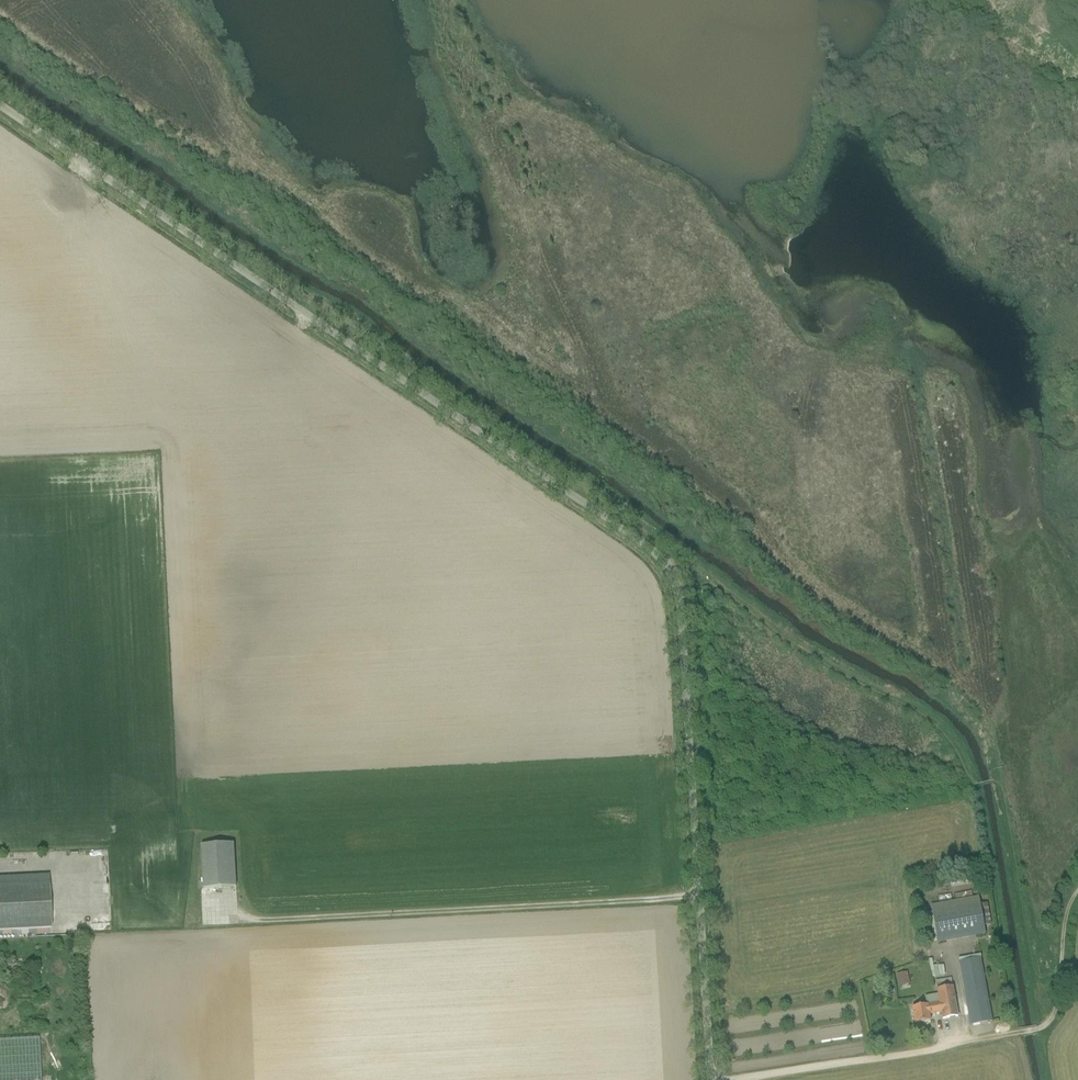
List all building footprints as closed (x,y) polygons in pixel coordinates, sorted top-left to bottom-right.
[(236,887),(234,844),(201,845),(204,889),(236,887)] [(52,928),(50,884),(49,884),(49,876),(0,878),(0,930),(52,928)] [(979,897),(965,900),(930,906),(937,944),(972,937),(985,935),(984,927),(991,925),(987,903),(980,904),(979,897)] [(959,962),(971,1026),(992,1022),(981,958),(959,962)] [(934,967),(935,977),(945,975),(944,965),(934,967)] [(899,983),(909,980),(908,973),(897,975),(899,983)] [(943,1019),(958,1017),(952,982),(936,985),(938,994),(925,996),(926,1005),(912,1007),(915,1024),(931,1021),(929,1015),(939,1013),(942,1013),(943,1019)] [(38,1042),(0,1044),(0,1079),(40,1079),(38,1042)]
